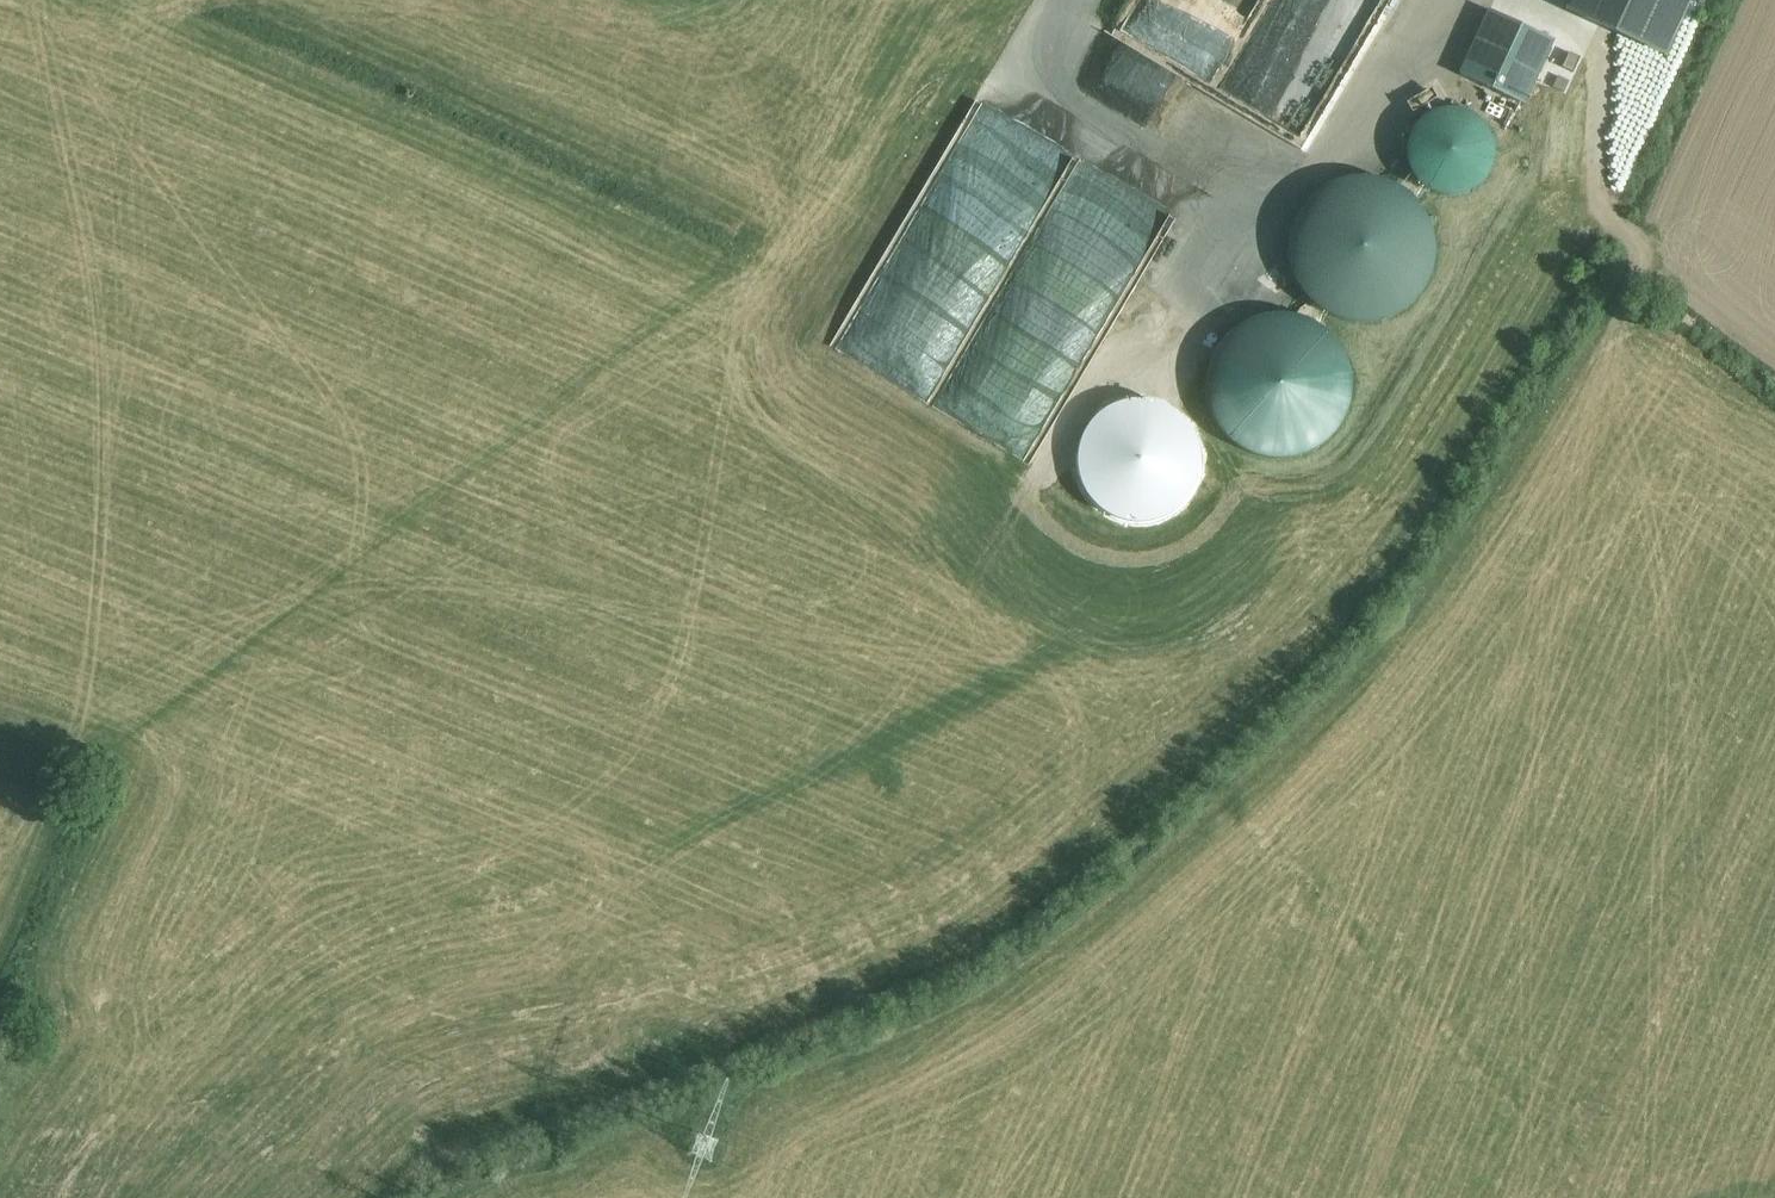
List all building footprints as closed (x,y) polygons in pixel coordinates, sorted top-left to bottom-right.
[(1370,0),(1282,0),(1269,26),(1298,41),(1292,53),(1315,64),(1309,77),(1319,82),(1316,88),(1324,92),(1370,0)] [(1697,0),(1620,0),(1619,4),(1685,30),(1697,0)] [(1555,40),(1490,9),(1459,74),(1524,104),(1555,40)] [(1492,168),(1495,151),(1491,134),(1481,120),(1467,111),(1450,107),(1433,111),(1419,121),(1410,135),(1406,152),(1410,169),(1420,183),(1434,193),(1451,196),(1468,192),(1482,182),(1492,168)] [(1430,277),(1436,248),(1430,221),(1413,197),(1389,182),(1361,176),(1333,183),(1310,199),(1294,223),(1289,251),(1295,279),(1311,302),(1335,318),(1363,323),(1391,317),(1415,301),(1430,277)] [(1347,413),(1352,385),(1346,357),(1330,334),(1306,318),(1278,313),(1251,319),(1227,335),(1212,359),(1207,387),(1212,415),(1228,438),(1252,454),(1280,459),(1308,453),(1331,437),(1347,413)]
